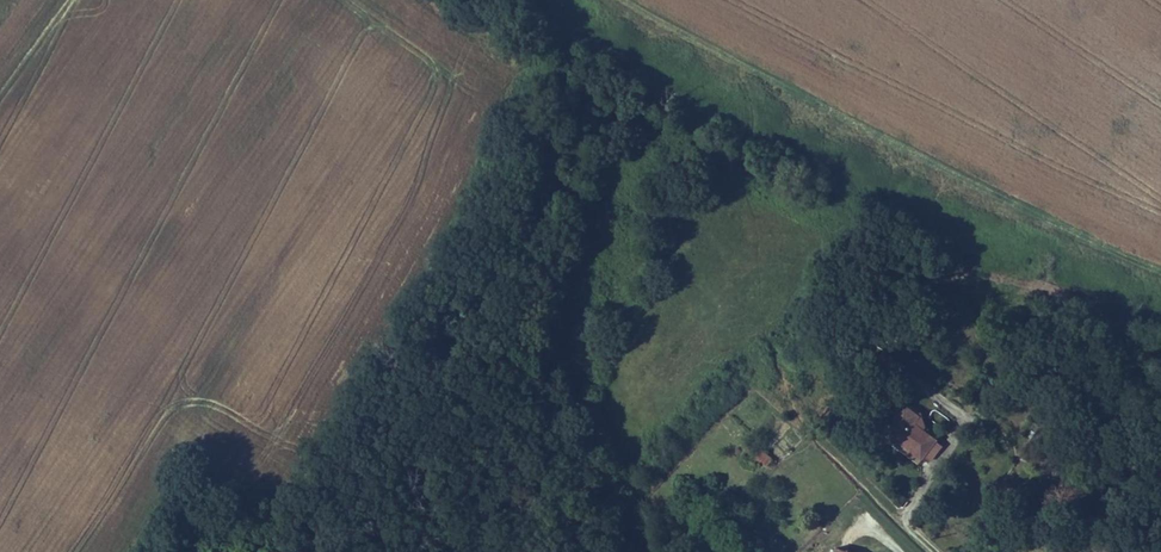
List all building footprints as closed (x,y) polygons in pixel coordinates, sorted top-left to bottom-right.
[(895,420),(877,444),(915,472),(917,470),(924,475),(935,459),(904,436),(909,430),(895,420)] [(760,450),(755,459),(769,466),(774,457),(760,450)]
